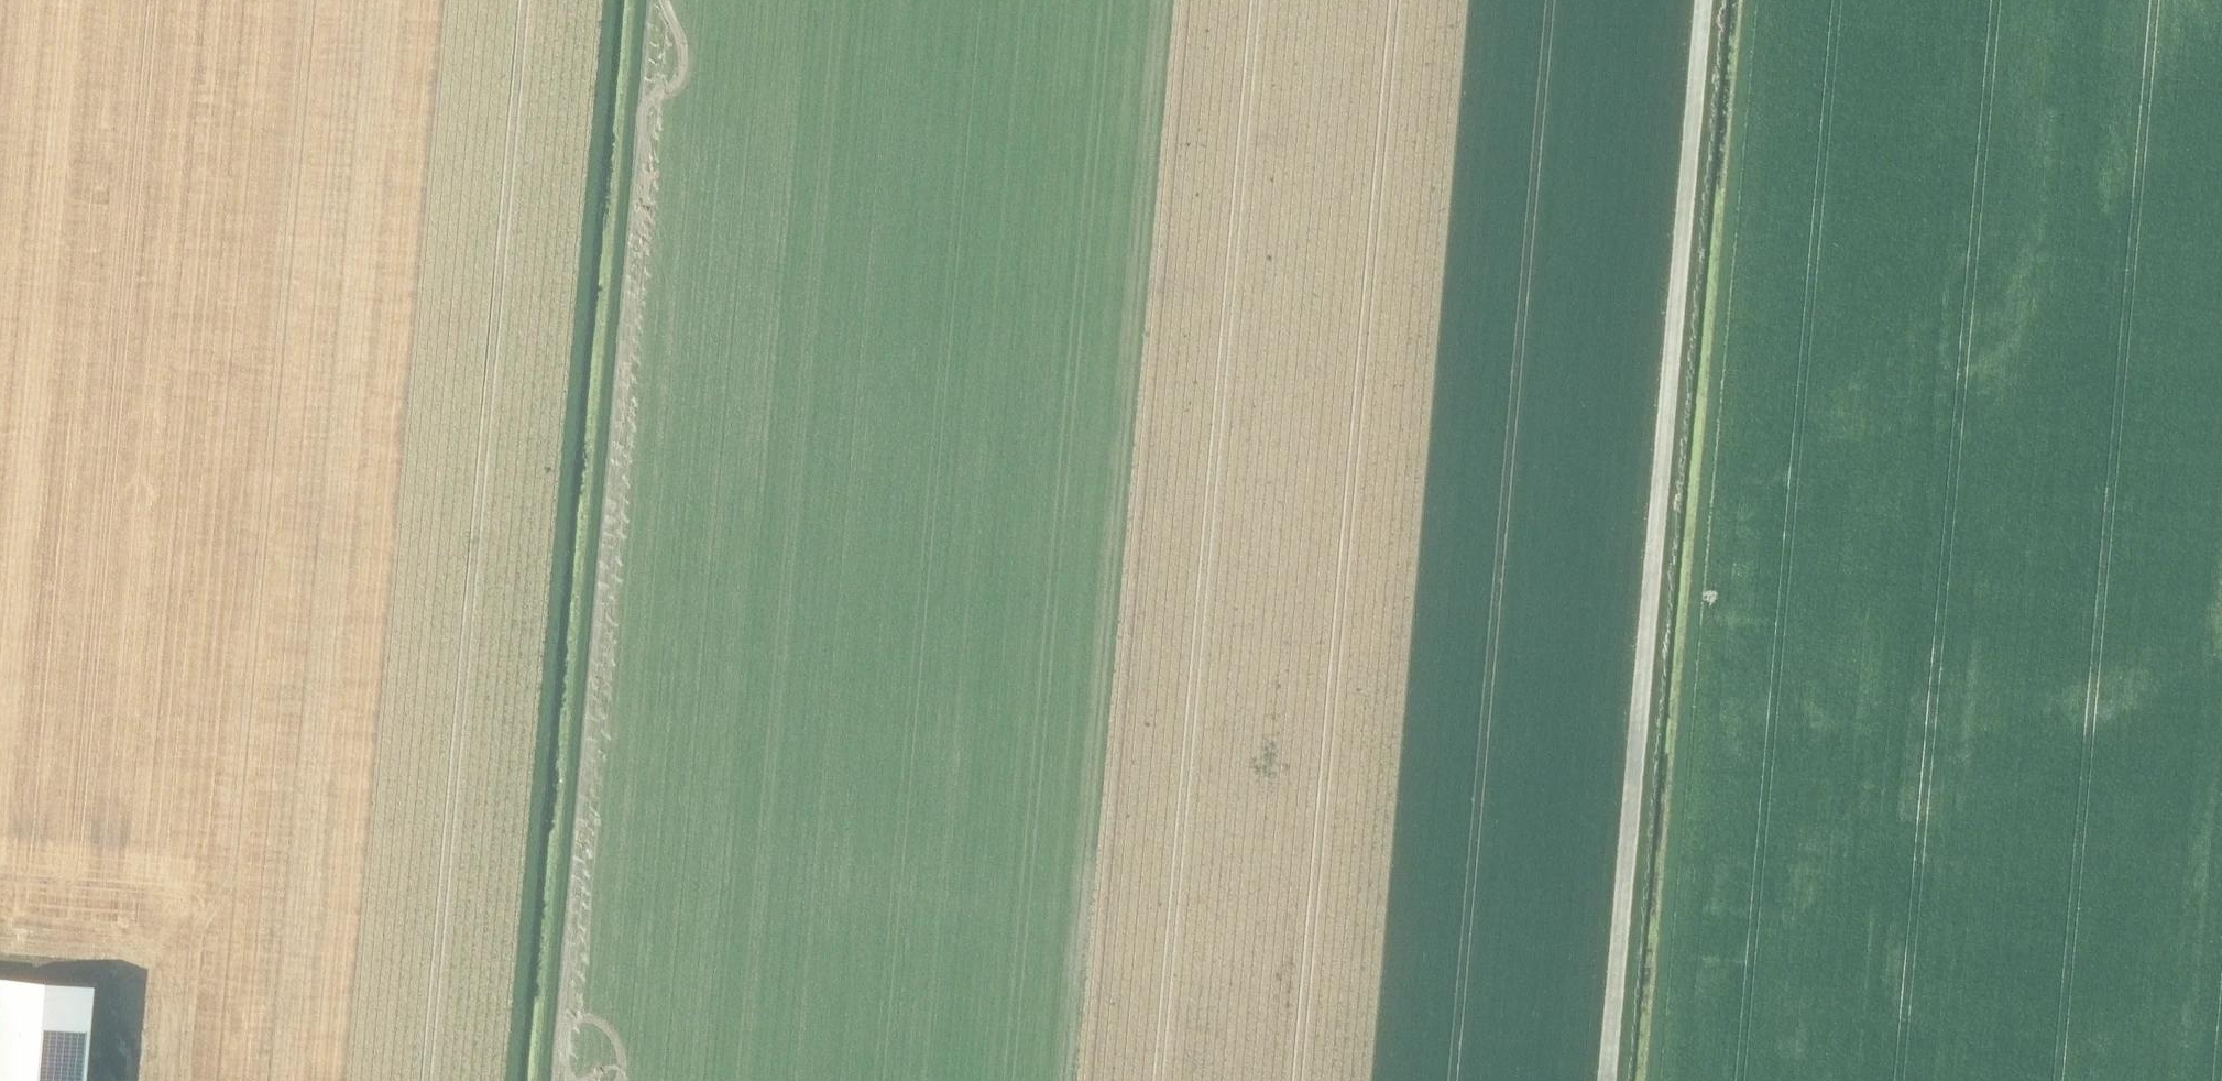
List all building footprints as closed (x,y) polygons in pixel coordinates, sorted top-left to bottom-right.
[(94,986),(0,978),(0,1080),(86,1080),(94,986)]
